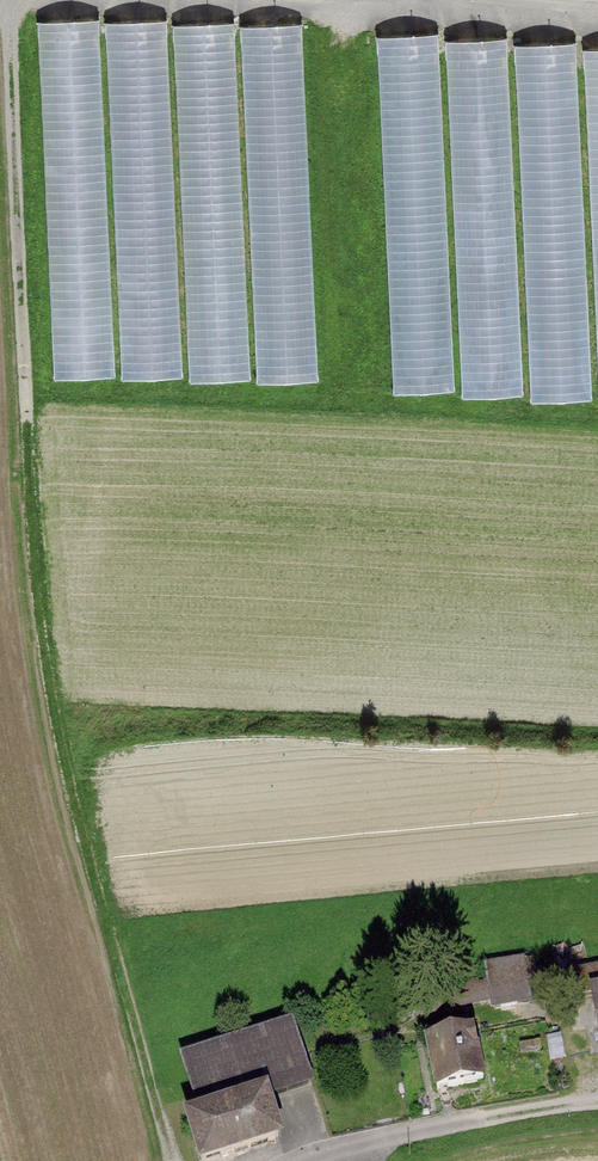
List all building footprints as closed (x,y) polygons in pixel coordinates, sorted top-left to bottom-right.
[(39,25),(54,383),(121,380),(121,386),(187,383),(187,388),(254,385),(255,389),(321,387),(307,28),(240,30),(240,26),(171,29),(171,24),(103,26),(103,22),(39,25)] [(394,397),(463,393),(463,402),(532,399),(533,407),(597,404),(597,54),(582,54),(581,46),(515,49),(514,41),(445,44),(445,36),(378,39),(394,397)] [(541,954),(489,961),(495,1005),(547,997),(541,954)] [(587,991),(597,1053),(597,989),(587,991)] [(178,1057),(195,1111),(259,1092),(262,1101),(312,1086),(293,1023),(178,1057)] [(469,1031),(417,1043),(429,1093),(481,1080),(469,1031)] [(178,1117),(191,1160),(212,1160),(274,1142),(262,1101),(259,1092),(195,1111),(178,1117)]
